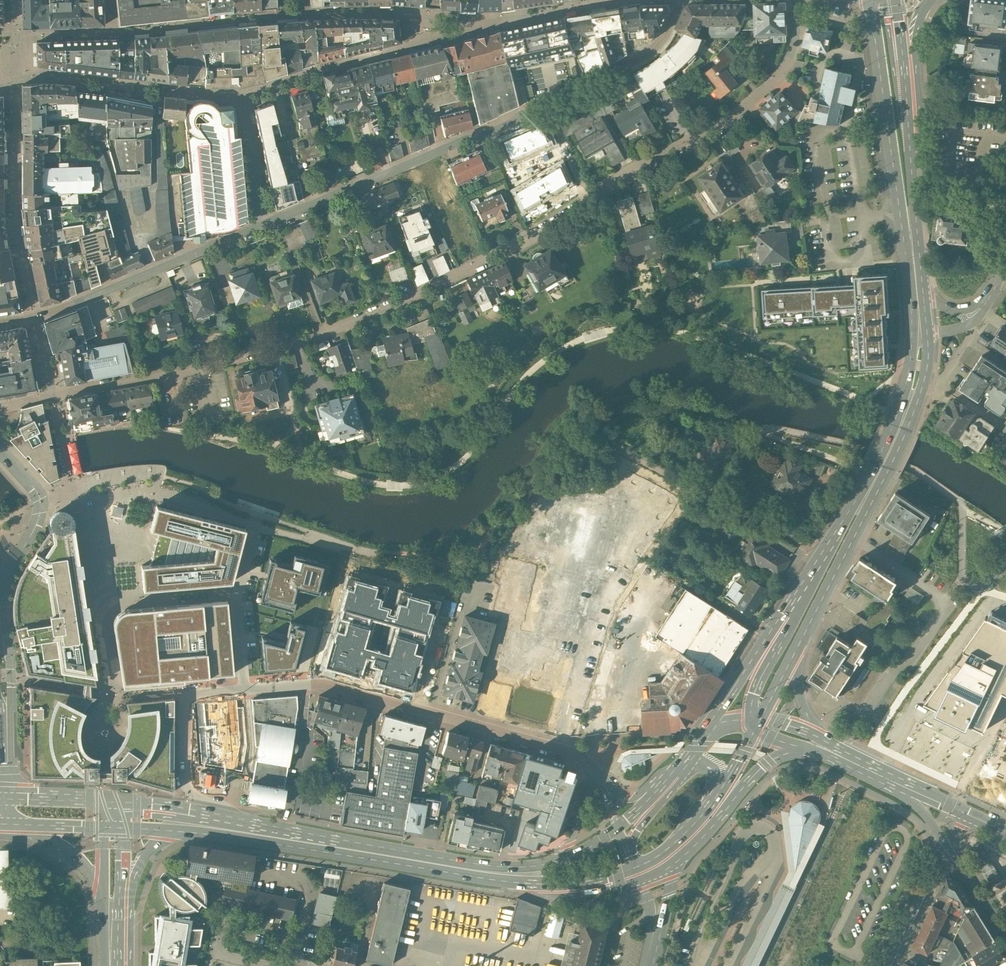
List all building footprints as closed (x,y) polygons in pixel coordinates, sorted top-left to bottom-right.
[(23,27),(49,26),(48,0),(22,0),(23,27)] [(49,26),(79,25),(78,0),(48,0),(49,26)] [(93,0),(78,0),(79,25),(94,25),(104,25),(103,13),(94,14),(93,0)] [(103,13),(102,0),(93,0),(94,14),(103,13)] [(119,24),(186,17),(184,0),(117,0),(119,24)] [(186,17),(198,15),(198,16),(208,14),(207,0),(184,0),(186,17)] [(208,14),(233,12),(233,0),(207,0),(208,14)] [(254,0),(233,0),(233,12),(255,10),(254,0)] [(255,10),(277,8),(276,0),(254,0),(255,10)] [(439,8),(459,9),(458,0),(439,0),(439,8)] [(459,9),(477,10),(477,0),(458,0),(459,9)] [(477,10),(501,10),(501,0),(477,0),(477,10)] [(501,10),(516,8),(515,0),(501,0),(501,10)] [(957,9),(971,11),(972,0),(957,0),(957,9)] [(1000,0),(972,0),(971,11),(969,23),(1005,28),(1005,22),(1005,1),(1000,0)] [(772,3),(768,3),(762,3),(758,3),(758,4),(755,4),(755,14),(754,14),(754,25),(750,26),(751,30),(756,29),(756,39),(769,39),(769,35),(786,34),(786,33),(786,30),(787,30),(786,26),(786,24),(786,19),(786,17),(786,13),(786,11),(787,8),(787,5),(785,3),(783,1),(779,1),(777,3),(772,3)] [(710,4),(689,4),(686,6),(678,21),(676,27),(676,28),(685,32),(696,37),(701,25),(701,24),(699,24),(701,19),(706,19),(706,14),(710,14),(710,4)] [(745,4),(710,4),(710,14),(706,14),(706,19),(706,25),(709,25),(743,24),(746,14),(745,4)] [(641,5),(620,8),(624,30),(628,29),(629,39),(646,37),(641,5)] [(668,5),(641,5),(646,37),(651,36),(656,36),(661,31),(671,10),(668,5)] [(620,8),(592,13),(596,33),(597,37),(624,31),(624,30),(620,8)] [(592,13),(566,17),(571,38),(580,36),(580,40),(586,39),(586,35),(596,33),(592,13)] [(533,24),(538,48),(571,40),(571,38),(566,17),(533,24)] [(398,19),(378,18),(378,19),(381,46),(400,41),(398,19)] [(341,19),(314,20),(318,62),(344,56),(343,42),(342,36),(341,19)] [(349,42),(343,42),(344,56),(368,50),(367,40),(368,40),(367,36),(361,37),(361,32),(360,19),(341,19),(342,36),(348,36),(349,42)] [(378,19),(360,19),(361,32),(367,32),(367,36),(368,40),(367,40),(368,50),(381,46),(378,19)] [(306,48),(298,49),(301,68),(318,62),(314,20),(300,21),(301,34),(296,35),(297,41),(305,40),(306,48)] [(300,21),(276,23),(278,42),(285,42),(297,41),(296,35),(301,34),(300,21)] [(238,27),(187,33),(189,34),(196,58),(198,69),(196,85),(204,86),(239,85),(266,80),(286,73),(284,55),(279,57),(278,42),(276,23),(257,25),(259,51),(259,52),(259,61),(240,65),(239,53),(238,27)] [(538,48),(533,24),(502,31),(508,55),(538,48)] [(743,24),(709,25),(710,33),(713,36),(734,36),(740,31),(743,24)] [(257,25),(238,27),(239,53),(259,51),(257,25)] [(833,31),(808,25),(802,46),(810,48),(809,53),(818,55),(820,50),(828,52),(833,31)] [(489,34),(496,60),(509,58),(508,55),(502,31),(489,34)] [(624,31),(597,37),(596,37),(599,49),(600,48),(606,67),(616,62),(627,55),(624,31)] [(657,60),(650,65),(643,69),(635,73),(646,93),(653,89),(657,86),(662,83),(665,81),(669,78),(673,75),(679,70),(688,62),(694,55),(701,48),(705,41),(707,39),(696,37),(685,32),(680,38),(675,44),(669,50),(663,55),(657,60)] [(187,33),(164,36),(168,82),(196,85),(198,69),(196,58),(189,34),(187,33)] [(596,33),(586,35),(586,39),(588,38),(591,51),(586,52),(587,55),(595,73),(606,67),(600,48),(599,49),(596,37),(597,37),(596,33)] [(496,60),(489,34),(475,38),(482,64),(496,60)] [(786,34),(774,34),(775,42),(787,41),(786,34)] [(967,37),(954,35),(953,43),(966,45),(967,37)] [(164,36),(149,37),(150,52),(156,52),(157,67),(149,67),(146,67),(146,79),(168,82),(164,36)] [(134,37),(118,38),(119,55),(119,56),(124,56),(131,55),(135,55),(134,38),(134,37)] [(149,37),(134,38),(135,55),(135,57),(134,57),(134,78),(146,79),(146,67),(149,67),(148,53),(150,52),(149,37)] [(856,41),(843,37),(839,50),(852,53),(856,41)] [(118,38),(92,39),(92,40),(92,54),(94,54),(112,54),(112,55),(119,55),(118,38)] [(482,64),(475,38),(467,40),(471,56),(475,55),(477,61),(451,69),(453,75),(459,73),(466,72),(479,124),(520,106),(514,80),(512,70),(509,58),(496,60),(482,64)] [(92,40),(64,41),(65,69),(92,72),(92,54),(92,40)] [(471,56),(467,40),(456,43),(460,63),(449,66),(451,69),(477,61),(475,55),(471,56)] [(538,48),(508,55),(509,58),(512,70),(577,56),(571,40),(538,48)] [(64,41),(36,42),(36,54),(37,66),(65,69),(64,41)] [(298,49),(286,50),(285,42),(278,42),(279,57),(284,55),(286,73),(301,68),(298,49)] [(460,63),(456,43),(441,47),(449,66),(460,63)] [(1002,47),(975,43),(975,44),(970,43),(968,56),(965,58),(964,63),(966,66),(975,68),(997,70),(1000,70),(1002,47)] [(441,46),(409,54),(415,78),(416,84),(423,114),(432,111),(431,107),(460,100),(453,75),(451,69),(449,66),(441,47),(441,46)] [(259,51),(239,53),(240,65),(259,61),(259,52),(259,51)] [(732,64),(722,51),(714,59),(717,63),(707,72),(719,87),(714,90),(720,98),(738,84),(726,69),(732,64)] [(119,60),(95,57),(94,54),(92,54),(92,72),(118,76),(119,60)] [(409,54),(390,59),(395,83),(402,81),(408,80),(415,78),(409,54)] [(587,55),(579,58),(588,77),(595,73),(587,55)] [(390,59),(369,64),(374,88),(381,86),(382,91),(393,88),(392,84),(395,83),(390,59)] [(124,61),(119,60),(118,76),(134,77),(134,61),(131,61),(124,61)] [(369,64),(347,69),(348,72),(356,105),(357,109),(368,106),(366,101),(376,98),(374,88),(369,64)] [(997,70),(975,68),(974,73),(971,73),(970,80),(967,80),(966,91),(970,91),(969,99),(995,102),(996,94),(1000,95),(1001,84),(999,84),(999,77),(996,76),(997,70)] [(851,74),(826,69),(817,109),(805,107),(799,120),(839,125),(845,100),(846,100),(847,97),(846,97),(851,74)] [(340,71),(323,75),(326,91),(327,90),(330,100),(329,100),(330,105),(328,105),(329,109),(324,110),(326,120),(342,116),(342,114),(341,108),(347,107),(356,105),(348,72),(340,74),(340,71)] [(479,124),(466,72),(459,73),(468,109),(472,127),(479,124)] [(635,73),(611,87),(617,98),(624,95),(631,108),(641,103),(649,99),(646,93),(635,73)] [(36,83),(26,84),(22,85),(22,109),(34,109),(38,109),(36,83)] [(54,83),(36,83),(38,109),(45,108),(57,107),(54,83)] [(74,85),(54,83),(57,107),(65,107),(65,110),(77,109),(75,91),(74,85)] [(105,95),(75,91),(77,109),(78,118),(80,118),(78,136),(107,139),(105,95)] [(324,153),(307,91),(291,96),(296,117),(301,116),(306,136),(288,140),(294,162),(324,153)] [(781,92),(773,99),(771,97),(767,100),(769,102),(761,109),(777,128),(797,111),(781,92)] [(151,104),(105,95),(107,139),(115,139),(135,138),(150,138),(151,104)] [(185,98),(164,96),(162,116),(163,116),(184,119),(185,98)] [(616,109),(610,98),(601,103),(607,114),(616,109)] [(206,103),(204,102),(202,102),(199,102),(197,103),(195,104),(193,105),(191,106),(190,108),(189,109),(187,111),(186,113),(185,113),(185,121),(186,129),(185,129),(190,171),(179,172),(179,177),(183,222),(185,236),(192,236),(192,237),(192,239),(193,239),(193,241),(193,242),(204,241),(204,240),(204,238),(205,237),(204,234),(223,232),(246,222),(248,222),(240,136),(239,136),(234,137),(234,129),(232,109),(226,109),(221,110),(221,111),(218,111),(217,109),(216,108),(214,106),(213,105),(211,104),(209,103),(206,103)] [(273,102),(254,108),(270,187),(278,185),(285,183),(284,177),(273,127),(279,125),(273,102)] [(601,103),(568,121),(574,133),(588,158),(603,149),(612,165),(625,159),(602,117),(607,114),(601,103)] [(631,108),(616,117),(625,133),(639,125),(645,136),(656,130),(641,103),(631,108)] [(34,109),(22,109),(23,132),(59,132),(59,137),(70,136),(68,118),(44,120),(44,113),(34,114),(34,109)] [(468,109),(440,116),(445,136),(444,131),(448,131),(450,136),(449,136),(450,136),(472,127),(468,109)] [(168,214),(163,116),(162,116),(157,118),(157,125),(161,130),(157,133),(157,136),(161,142),(157,145),(157,146),(161,152),(157,155),(157,156),(161,162),(157,165),(157,166),(161,172),(157,175),(157,183),(156,190),(155,206),(156,214),(159,238),(171,233),(168,214)] [(342,116),(326,120),(328,128),(344,124),(342,116)] [(553,128),(528,138),(532,149),(528,151),(532,161),(540,158),(547,176),(568,168),(557,143),(560,141),(558,136),(566,133),(562,124),(559,118),(550,121),(553,128)] [(574,133),(568,121),(562,124),(566,133),(567,136),(574,133)] [(59,132),(23,132),(23,155),(42,155),(42,151),(59,150),(59,137),(59,132)] [(426,132),(414,135),(417,151),(429,145),(426,132)] [(135,168),(135,138),(115,139),(116,149),(121,168),(135,168)] [(150,138),(135,138),(135,168),(137,169),(140,169),(140,174),(151,174),(150,138)] [(400,143),(388,149),(391,162),(403,157),(400,143)] [(733,153),(741,151),(740,144),(731,146),(733,153)] [(453,176),(456,185),(466,180),(466,181),(471,181),(474,180),(477,179),(479,177),(482,174),(482,173),(490,170),(480,150),(477,151),(476,149),(466,154),(467,154),(461,157),(461,156),(456,159),(456,160),(448,164),(452,172),(453,176)] [(772,151),(751,165),(765,187),(767,186),(770,186),(773,184),(774,181),(786,173),(794,168),(786,156),(779,161),(772,151)] [(58,167),(42,168),(42,155),(23,155),(23,194),(49,193),(58,193),(58,194),(61,194),(77,193),(91,192),(91,185),(93,183),(93,175),(90,172),(90,167),(90,166),(67,167),(67,162),(58,162),(58,167)] [(377,155),(368,159),(371,170),(382,166),(377,155)] [(744,195),(722,162),(713,167),(707,170),(708,171),(699,176),(707,188),(701,192),(707,202),(713,198),(721,210),(744,195)] [(108,171),(101,164),(98,164),(99,172),(102,185),(103,191),(113,190),(108,185),(112,183),(112,182),(106,176),(109,172),(108,171)] [(99,172),(93,172),(92,167),(90,167),(90,172),(93,175),(93,183),(91,185),(91,192),(103,191),(102,185),(99,172)] [(329,168),(328,168),(326,168),(325,169),(323,170),(322,171),(322,173),(322,175),(322,176),(323,178),(324,179),(326,180),(327,180),(329,180),(330,180),(332,179),(333,177),(334,176),(334,174),(334,173),(333,171),(332,170),(331,169),(329,168)] [(403,172),(395,175),(400,187),(408,184),(403,172)] [(299,180),(291,182),(285,183),(278,185),(282,202),(303,197),(302,192),(299,180)] [(393,183),(376,190),(381,204),(399,197),(393,183)] [(408,184),(400,187),(406,199),(413,195),(408,184)] [(140,186),(129,188),(132,205),(143,203),(140,186)] [(129,248),(114,190),(113,190),(103,191),(102,191),(112,230),(119,256),(120,259),(132,254),(129,248)] [(376,190),(360,197),(366,211),(381,204),(376,190)] [(649,192),(637,195),(643,215),(655,211),(649,192)] [(49,193),(23,194),(23,209),(24,209),(39,207),(49,206),(49,193)] [(77,193),(61,194),(61,205),(78,204),(77,193)] [(493,197),(492,195),(483,199),(484,201),(480,203),(475,205),(477,210),(478,212),(477,212),(477,214),(478,214),(482,221),(496,214),(499,221),(509,217),(506,210),(507,210),(500,194),(493,197)] [(633,197),(618,201),(627,233),(642,228),(633,197)] [(478,198),(470,201),(474,211),(477,210),(475,205),(480,203),(478,198)] [(39,207),(24,209),(24,214),(25,226),(51,222),(82,217),(80,204),(78,204),(61,205),(60,205),(49,206),(39,207)] [(454,216),(437,224),(448,248),(456,244),(458,247),(468,243),(463,230),(467,229),(458,208),(452,210),(454,216)] [(425,213),(399,222),(412,258),(438,248),(425,213)] [(749,213),(744,216),(748,224),(753,221),(749,213)] [(955,214),(939,213),(939,216),(935,215),(932,239),(937,240),(938,241),(939,243),(941,243),(943,243),(944,242),(945,241),(966,243),(968,232),(968,233),(970,221),(965,220),(966,215),(955,214)] [(310,220),(299,224),(306,241),(317,236),(310,220)] [(791,220),(773,222),(774,229),(775,229),(775,233),(786,232),(786,233),(792,232),(791,220)] [(51,222),(25,226),(28,249),(53,244),(52,238),(52,235),(51,230),(52,230),(51,222)] [(81,222),(63,225),(64,233),(52,235),(52,238),(53,244),(58,243),(70,240),(79,238),(83,237),(81,222)] [(387,224),(361,234),(369,257),(395,247),(387,224)] [(642,228),(627,233),(633,255),(648,250),(649,256),(661,253),(652,225),(642,228)] [(774,229),(767,230),(767,234),(758,235),(760,245),(765,244),(767,262),(772,261),(772,266),(781,265),(781,260),(789,259),(788,250),(790,249),(789,243),(787,243),(786,233),(786,232),(775,233),(775,229),(774,229)] [(119,256),(112,230),(102,232),(109,260),(119,256)] [(159,238),(147,243),(155,261),(174,253),(172,244),(171,233),(159,238)] [(83,237),(79,238),(82,251),(92,248),(89,235),(83,237)] [(53,244),(28,249),(31,264),(60,257),(73,254),(70,240),(58,243),(53,244)] [(10,258),(8,247),(0,248),(0,258),(10,258)] [(92,248),(82,251),(82,252),(84,259),(88,276),(91,288),(101,283),(96,264),(99,263),(95,248),(92,248)] [(534,258),(534,260),(526,265),(531,273),(528,275),(532,282),(538,291),(545,287),(566,274),(564,271),(565,268),(562,263),(560,262),(559,262),(552,249),(544,254),(541,253),(539,253),(537,254),(535,256),(534,258)] [(305,250),(299,253),(303,264),(309,262),(305,250)] [(132,254),(120,259),(121,262),(126,273),(145,265),(139,251),(132,254)] [(73,254),(60,257),(62,265),(69,263),(84,259),(82,252),(73,254)] [(429,278),(451,271),(445,253),(423,261),(429,278)] [(60,257),(31,264),(36,287),(57,283),(61,282),(65,281),(62,265),(60,257)] [(714,269),(755,266),(754,257),(713,259),(714,269)] [(0,258),(0,277),(1,277),(2,280),(13,278),(10,258),(0,258)] [(121,262),(107,268),(111,279),(126,273),(121,262)] [(411,267),(418,285),(429,281),(422,262),(411,267)] [(504,262),(486,271),(495,291),(497,290),(499,293),(505,290),(503,285),(513,281),(504,262)] [(69,263),(62,265),(65,281),(61,282),(67,298),(67,297),(77,294),(77,293),(76,293),(69,263)] [(403,267),(389,272),(394,284),(407,279),(403,267)] [(486,271),(467,279),(476,297),(485,293),(487,298),(488,297),(497,294),(495,291),(486,271)] [(287,272),(269,278),(270,282),(288,276),(287,272)] [(333,272),(311,281),(319,303),(340,295),(344,304),(354,300),(347,282),(346,283),(346,282),(338,285),(333,272)] [(251,274),(230,280),(232,285),(236,301),(237,302),(258,295),(251,274)] [(288,276),(270,282),(278,304),(285,301),(300,296),(293,274),(288,276)] [(566,274),(545,287),(557,280),(560,285),(570,280),(566,274)] [(854,276),(855,284),(856,308),(860,368),(889,366),(886,316),(890,316),(887,274),(854,276)] [(88,276),(81,279),(84,291),(91,288),(88,276)] [(17,295),(13,278),(2,280),(0,280),(0,300),(17,295)] [(67,298),(61,282),(57,283),(60,300),(67,298)] [(532,282),(516,292),(523,303),(540,293),(538,291),(532,282)] [(57,283),(36,287),(39,305),(60,300),(57,283)] [(199,284),(191,287),(192,288),(184,290),(186,300),(183,301),(185,307),(188,306),(192,319),(201,317),(201,318),(209,316),(209,314),(217,312),(208,283),(200,285),(199,284)] [(855,284),(812,287),(813,316),(838,314),(838,309),(856,308),(855,284)] [(236,301),(232,285),(217,290),(222,302),(223,305),(236,301)] [(172,286),(132,303),(137,315),(177,300),(176,296),(172,286)] [(812,287),(762,290),(764,319),(813,316),(812,287)] [(465,293),(455,297),(461,309),(471,304),(465,293)] [(485,293),(476,297),(482,311),(492,306),(488,297),(487,298),(485,293)] [(20,311),(17,295),(0,300),(0,314),(20,311)] [(300,296),(285,301),(286,305),(287,305),(288,309),(303,304),(300,296)] [(87,305),(76,309),(81,327),(93,323),(87,305)] [(124,307),(113,311),(117,322),(129,318),(124,307)] [(76,309),(43,321),(52,352),(60,350),(86,340),(81,327),(76,309)] [(177,311),(155,317),(160,338),(182,332),(177,311)] [(430,318),(406,328),(408,333),(411,344),(426,341),(425,338),(436,334),(430,318)] [(93,323),(81,327),(86,340),(97,335),(93,323)] [(7,330),(0,331),(0,349),(8,348),(10,359),(16,358),(30,356),(24,330),(19,327),(7,330)] [(1003,327),(992,343),(1005,353),(1005,329),(1003,327)] [(408,333),(382,339),(383,345),(389,344),(390,350),(384,352),(387,365),(403,361),(402,356),(413,353),(411,344),(408,333)] [(450,364),(438,334),(436,334),(425,338),(426,341),(437,369),(450,364)] [(92,379),(87,348),(86,340),(60,350),(62,363),(61,364),(60,366),(60,367),(60,368),(61,369),(62,370),(63,371),(66,384),(87,380),(92,379)] [(87,348),(92,379),(132,372),(131,371),(132,371),(124,342),(123,342),(123,341),(87,348)] [(343,346),(342,343),(328,348),(337,373),(356,366),(351,349),(350,349),(349,344),(343,346)] [(372,346),(351,349),(356,366),(360,377),(371,376),(370,359),(372,346)] [(294,354),(284,357),(286,364),(296,362),(294,354)] [(982,355),(972,370),(998,387),(1005,392),(1005,371),(982,355)] [(36,389),(30,357),(30,356),(16,358),(0,361),(0,396),(36,389)] [(265,368),(253,371),(253,369),(244,371),(245,373),(244,373),(235,376),(235,378),(239,395),(242,409),(265,404),(277,401),(276,395),(277,393),(276,387),(273,385),(270,370),(266,371),(265,368)] [(972,370),(960,389),(979,401),(984,393),(989,396),(985,402),(985,403),(985,405),(986,405),(999,414),(1000,414),(1001,414),(1002,413),(1005,408),(1005,407),(1005,406),(1004,405),(1002,403),(1005,397),(1005,392),(998,387),(972,370)] [(149,384),(127,388),(131,409),(153,405),(149,384)] [(127,388),(68,398),(74,428),(110,421),(110,424),(118,422),(118,423),(119,422),(117,411),(131,409),(127,388)] [(337,396),(328,399),(329,401),(315,405),(324,439),(362,428),(352,394),(338,398),(337,396)] [(961,404),(954,399),(949,406),(948,407),(945,407),(943,410),(944,413),(943,415),(937,424),(958,437),(980,452),(982,452),(984,452),(986,451),(987,449),(988,447),(987,445),(986,443),(985,442),(994,427),(980,418),(978,418),(975,423),(972,423),(970,427),(971,429),(969,431),(964,428),(975,413),(966,407),(961,403),(961,404)] [(277,401),(265,404),(267,410),(278,407),(277,401)] [(42,402),(22,408),(22,407),(20,408),(20,409),(20,412),(20,415),(20,418),(19,420),(18,423),(17,425),(15,428),(13,432),(9,436),(10,437),(10,436),(16,443),(16,442),(50,479),(51,480),(52,480),(54,479),(55,479),(55,477),(55,476),(48,437),(49,436),(42,402)] [(717,436),(711,448),(710,448),(702,453),(701,452),(694,457),(692,464),(701,466),(705,474),(724,461),(724,462),(730,450),(733,444),(717,436)] [(730,450),(724,462),(731,465),(737,453),(730,450)] [(802,464),(792,458),(787,464),(785,465),(781,471),(775,479),(773,482),(774,484),(798,499),(811,479),(798,471),(802,464)] [(778,469),(776,469),(772,476),(773,478),(775,479),(781,471),(778,469)] [(930,515),(896,492),(878,520),(896,532),(912,542),(930,515)] [(156,506),(150,529),(158,531),(150,564),(141,565),(143,590),(232,581),(245,529),(156,506)] [(84,682),(91,684),(96,684),(93,670),(88,632),(83,599),(77,561),(72,527),(69,528),(69,527),(70,525),(71,523),(71,520),(70,518),(69,515),(67,513),(65,511),(63,510),(60,510),(57,511),(55,512),(52,514),(50,517),(50,520),(50,522),(50,525),(52,527),(52,528),(51,527),(23,571),(21,576),(18,580),(17,585),(15,589),(14,594),(14,598),(13,602),(13,606),(13,610),(13,615),(13,618),(14,620),(15,625),(27,673),(84,682)] [(777,537),(767,531),(763,536),(773,543),(777,537)] [(912,542),(896,532),(890,542),(900,549),(905,552),(912,542)] [(761,539),(751,533),(741,548),(737,555),(753,565),(756,561),(779,576),(789,560),(760,541),(761,539)] [(742,539),(738,546),(741,548),(746,541),(742,539)] [(900,549),(890,542),(883,552),(893,559),(900,549)] [(489,600),(528,610),(540,562),(500,553),(489,600)] [(270,558),(259,602),(293,610),(298,589),(318,594),(327,562),(294,554),(292,564),(270,558)] [(881,571),(877,568),(877,565),(872,565),(872,562),(867,562),(860,557),(855,564),(856,564),(849,575),(883,597),(885,598),(885,599),(887,600),(894,590),(892,589),(897,582),(895,580),(895,577),(890,577),(890,574),(885,574),(886,571),(881,571)] [(770,590),(753,579),(753,580),(742,573),(736,580),(749,590),(738,608),(750,616),(763,595),(765,596),(770,590)] [(905,593),(919,602),(924,594),(910,585),(905,593)] [(894,590),(887,600),(890,602),(891,602),(897,592),(894,590)] [(724,598),(719,595),(716,600),(721,603),(724,598)] [(868,621),(858,636),(868,642),(874,646),(883,631),(882,630),(889,620),(887,619),(896,606),(891,602),(890,602),(887,600),(885,599),(885,598),(883,597),(868,621)] [(734,604),(724,598),(721,603),(731,610),(734,604)] [(227,600),(128,609),(124,610),(121,611),(119,613),(116,615),(115,618),(114,621),(113,623),(114,627),(123,687),(184,682),(184,677),(226,674),(234,673),(227,600)] [(718,676),(747,626),(705,602),(672,603),(654,635),(677,648),(677,661),(672,662),(668,659),(654,683),(654,693),(649,704),(635,704),(636,732),(668,731),(671,725),(688,725),(688,721),(693,712),(699,712),(718,678),(718,676)] [(527,619),(527,605),(486,605),(486,619),(527,619)] [(856,614),(841,638),(830,631),(819,648),(824,651),(821,657),(824,659),(816,670),(816,669),(809,680),(824,689),(825,687),(858,636),(868,621),(856,614)] [(493,623),(464,616),(456,644),(460,645),(459,651),(455,650),(453,658),(457,659),(455,665),(451,664),(443,693),(472,700),(480,671),(476,670),(481,651),(485,652),(493,623)] [(983,731),(1002,692),(1005,694),(1005,626),(986,617),(924,702),(937,709),(935,713),(966,729),(968,723),(983,731)] [(307,625),(290,621),(285,643),(262,637),(265,669),(297,666),(307,625)] [(858,636),(825,687),(831,690),(833,687),(839,692),(859,661),(857,659),(868,642),(858,636)] [(515,684),(507,723),(550,731),(556,697),(561,698),(563,689),(558,688),(562,666),(546,663),(544,671),(531,669),(530,677),(484,668),(482,678),(515,684)] [(91,684),(84,682),(83,690),(82,694),(92,696),(92,691),(91,684)] [(82,694),(29,686),(31,777),(83,778),(83,779),(98,779),(98,774),(110,774),(110,769),(104,769),(98,769),(98,763),(97,763),(97,758),(93,757),(90,756),(88,755),(87,754),(85,753),(84,752),(82,750),(81,748),(80,746),(79,744),(79,742),(78,740),(78,736),(78,733),(78,731),(78,728),(78,726),(79,724),(79,721),(80,719),(81,715),(82,713),(84,710),(86,707),(89,703),(92,700),(96,697),(92,696),(82,694)] [(297,695),(252,699),(255,746),(258,747),(262,722),(294,728),(298,707),(297,695)] [(343,702),(318,695),(316,705),(318,706),(314,720),(321,725),(323,723),(330,728),(328,745),(338,746),(340,728),(336,727),(343,702)] [(174,698),(126,702),(127,706),(128,708),(128,711),(129,714),(129,718),(129,721),(128,724),(128,727),(127,730),(126,733),(125,737),(123,741),(120,744),(117,748),(114,752),(111,754),(111,763),(110,763),(110,769),(110,774),(110,779),(125,779),(126,778),(173,791),(174,770),(173,770),(173,757),(174,757),(174,698)] [(364,708),(343,702),(336,727),(340,728),(357,733),(364,708)] [(237,736),(235,708),(200,710),(201,722),(197,722),(197,738),(237,736)] [(425,725),(384,714),(379,732),(386,734),(419,743),(420,743),(425,725)] [(294,728),(262,722),(258,747),(256,760),(288,765),(290,753),(293,753),(295,752),(297,750),(298,747),(298,745),(297,743),(295,741),(292,740),(294,728)] [(357,733),(340,728),(338,746),(336,765),(353,767),(357,733)] [(467,737),(447,732),(442,753),(462,758),(463,753),(467,737)] [(419,743),(386,734),(375,796),(346,791),(340,824),(403,835),(404,828),(409,801),(411,790),(419,743)] [(482,741),(467,737),(463,753),(469,755),(478,758),(482,741)] [(679,751),(685,741),(668,742),(665,747),(631,749),(622,753),(617,761),(622,762),(622,760),(625,756),(629,754),(632,753),(679,751)] [(509,749),(490,743),(482,776),(489,778),(491,772),(498,774),(501,764),(505,765),(509,749)] [(739,743),(717,743),(710,752),(734,753),(739,743)] [(996,743),(969,799),(993,811),(1005,783),(1005,748),(996,743)] [(528,754),(509,749),(505,765),(508,766),(505,778),(519,782),(528,754)] [(766,752),(757,749),(753,757),(757,759),(766,752)] [(631,754),(629,755),(626,757),(623,761),(622,765),(623,769),(622,770),(623,769),(625,772),(628,774),(631,776),(636,775),(639,773),(642,770),(643,766),(642,762),(654,757),(653,756),(652,756),(651,753),(631,754)] [(565,765),(528,754),(519,782),(518,789),(515,799),(543,807),(543,806),(550,809),(556,791),(547,788),(550,779),(560,782),(564,766),(565,765)] [(478,758),(469,755),(465,769),(474,771),(478,758)] [(288,765),(256,760),(252,783),(251,783),(248,799),(283,805),(285,788),(284,788),(288,765)] [(456,787),(459,765),(448,763),(444,785),(456,787)] [(353,767),(336,765),(335,781),(351,783),(353,767)] [(564,766),(560,782),(550,779),(547,788),(556,791),(550,809),(543,806),(543,807),(537,825),(527,822),(520,843),(538,848),(540,839),(550,843),(553,832),(560,834),(578,779),(574,777),(576,774),(575,774),(575,773),(571,771),(572,769),(564,766)] [(786,781),(781,771),(772,777),(778,787),(786,781)] [(475,784),(457,781),(455,793),(472,796),(475,784)] [(498,790),(479,785),(476,798),(494,803),(498,790)] [(510,787),(504,806),(512,809),(515,799),(518,789),(510,787)] [(487,801),(476,798),(471,817),(471,821),(482,823),(487,801)] [(804,800),(802,800),(798,801),(795,803),(793,805),(792,806),(791,808),(790,810),(789,812),(789,814),(789,816),(796,873),(820,823),(821,820),(821,819),(821,816),(821,814),(821,812),(820,811),(820,809),(818,807),(817,805),(815,804),(814,803),(812,802),(811,801),(809,800),(806,800),(804,800)] [(425,804),(409,801),(404,828),(420,831),(425,804)] [(789,812),(790,810),(783,808),(790,870),(784,882),(795,887),(825,825),(820,823),(796,873),(789,816),(789,814),(789,812)] [(464,815),(453,813),(448,838),(457,840),(456,844),(465,846),(465,845),(471,821),(471,817),(467,813),(464,815)] [(482,823),(471,821),(465,845),(482,848),(483,846),(499,850),(504,828),(482,823)] [(990,887),(1003,880),(982,842),(969,848),(990,887)] [(254,856),(190,845),(186,870),(190,870),(196,872),(232,877),(249,880),(250,880),(252,865),(254,856)] [(12,905),(12,904),(11,904),(11,880),(12,880),(12,873),(7,873),(7,859),(6,859),(6,860),(0,860),(0,905),(12,905)] [(323,868),(322,886),(339,886),(339,868),(323,868)] [(181,873),(176,873),(174,874),(170,875),(168,873),(166,873),(169,876),(167,879),(165,881),(160,877),(158,877),(161,879),(160,884),(160,887),(160,889),(160,891),(161,894),(161,895),(162,897),(163,898),(164,900),(166,903),(169,906),(169,915),(155,915),(155,945),(158,945),(157,948),(157,951),(149,951),(149,965),(196,965),(196,963),(183,963),(183,951),(182,951),(183,945),(199,945),(202,927),(189,928),(189,915),(183,915),(183,913),(183,911),(186,911),(190,911),(192,910),(196,908),(199,911),(200,911),(197,907),(201,902),(206,907),(208,907),(205,904),(206,902),(206,899),(206,893),(205,891),(205,888),(204,886),(202,884),(200,881),(198,879),(195,877),(196,872),(190,870),(189,874),(185,873),(181,873)] [(960,884),(947,876),(938,895),(948,900),(944,907),(961,916),(963,913),(974,906),(960,884)] [(231,888),(225,887),(221,904),(290,919),(294,902),(248,892),(247,890),(249,880),(232,877),(231,888)] [(742,965),(758,965),(797,885),(784,879),(742,965)] [(383,882),(365,959),(390,965),(409,888),(383,882)] [(336,896),(320,892),(318,900),(334,904),(336,896)] [(542,906),(517,899),(509,930),(533,937),(542,906)] [(334,904),(318,900),(312,924),(313,924),(328,928),(334,904)] [(948,912),(933,905),(923,926),(938,933),(944,921),(948,913),(948,912)] [(974,906),(963,913),(961,916),(965,918),(958,931),(973,956),(996,942),(974,906)] [(959,918),(948,913),(944,921),(955,926),(959,918)] [(584,920),(573,965),(599,965),(608,928),(584,920)] [(938,933),(923,926),(912,947),(928,954),(938,933)] [(948,950),(953,941),(944,936),(940,945),(948,950)] [(338,940),(337,943),(333,942),(332,942),(330,950),(330,951),(332,951),(330,957),(333,958),(331,965),(353,965),(358,944),(351,943),(350,947),(345,946),(346,941),(338,940)] [(965,961),(953,941),(948,950),(939,965),(958,965),(965,961)] [(973,957),(979,965),(989,965),(1005,956),(996,942),(973,956),(973,957)] [(958,965),(979,965),(973,957),(965,961),(958,965)]
